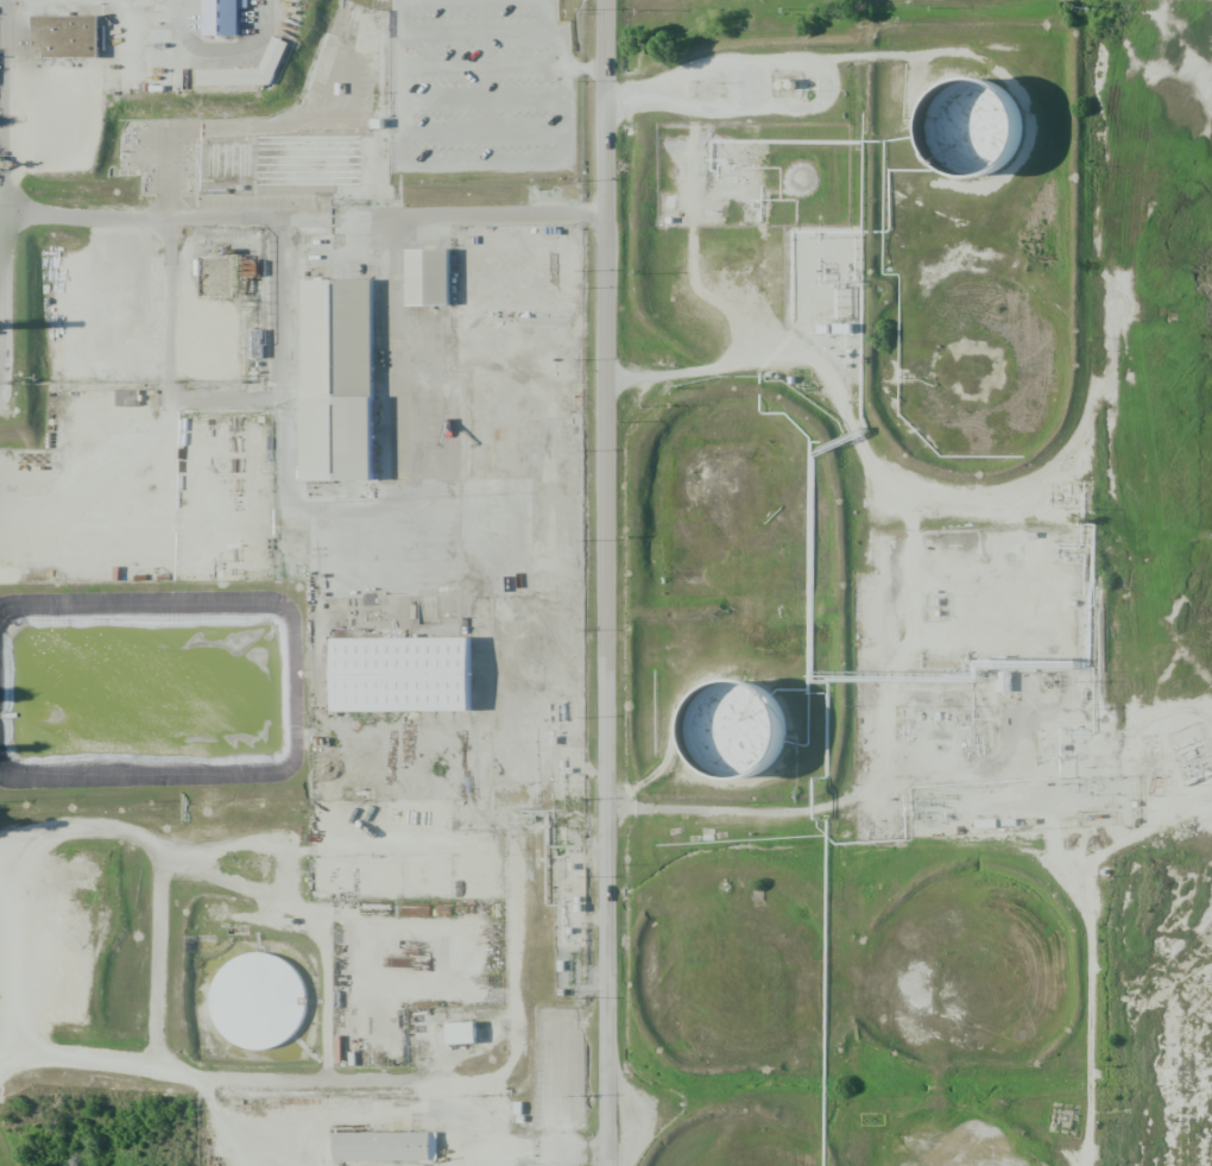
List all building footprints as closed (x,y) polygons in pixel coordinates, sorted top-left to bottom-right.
[(239,35),(239,0),(205,0),(205,36),(239,35)] [(39,61),(39,21),(103,20),(105,59),(39,61)] [(198,86),(272,85),(288,42),(272,36),(261,68),(198,70),(198,86)] [(967,97),(952,109),(943,125),(941,144),(946,160),(958,176),(973,184),(992,187),(1010,182),(1024,170),(1033,153),(1035,135),(1030,118),(1018,103),(1003,95),(984,93),(967,97)] [(416,310),(416,254),(459,254),(459,310),(416,310)] [(316,289),(380,289),(380,489),(317,489),(316,289)] [(343,714),(342,644),(480,642),(480,712),(343,714)] [(747,792),(728,786),(713,771),(705,754),(705,733),(713,716),(728,701),(747,695),(768,698),(785,707),(797,724),(801,744),(796,763),(784,780),(768,789),(747,792)] [(246,1047),(227,1036),(216,1017),(214,996),(221,975),(236,959),(257,952),(278,954),(297,966),(309,985),(311,1007),(304,1027),(289,1042),(267,1050),(246,1047)] [(455,1028),(481,1027),(482,1046),(456,1047),(455,1028)] [(342,1137),(438,1136),(440,1161),(342,1162),(342,1137)]
